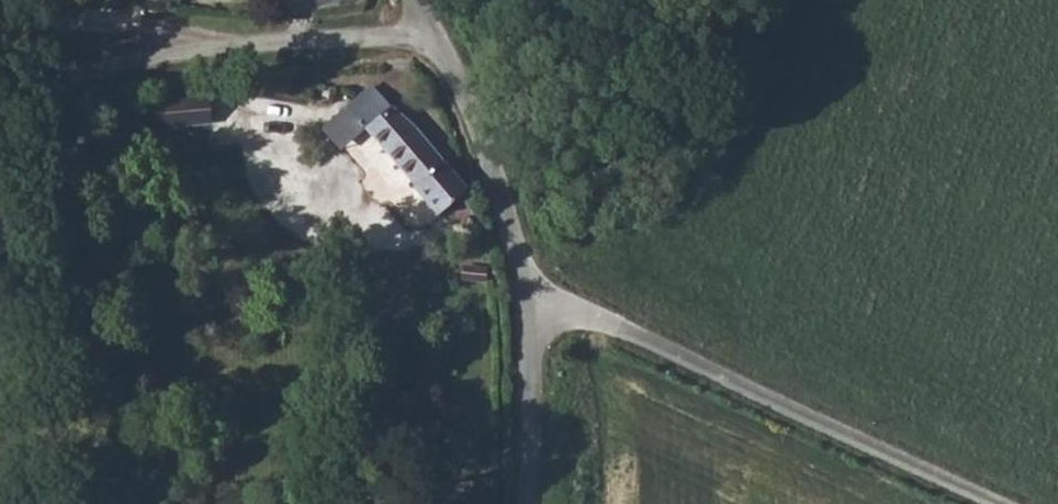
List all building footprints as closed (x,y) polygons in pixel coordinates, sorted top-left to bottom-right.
[(374,95),(368,92),(351,106),(359,116),(351,123),(383,158),(401,180),(398,184),(420,210),(438,197),(448,209),(461,200),(433,157),(409,128),(374,95)] [(212,126),(212,98),(153,97),(152,125),(212,126)] [(311,127),(293,128),(295,159),(313,159),(311,127)] [(313,201),(298,201),(300,229),(314,229),(313,201)]
